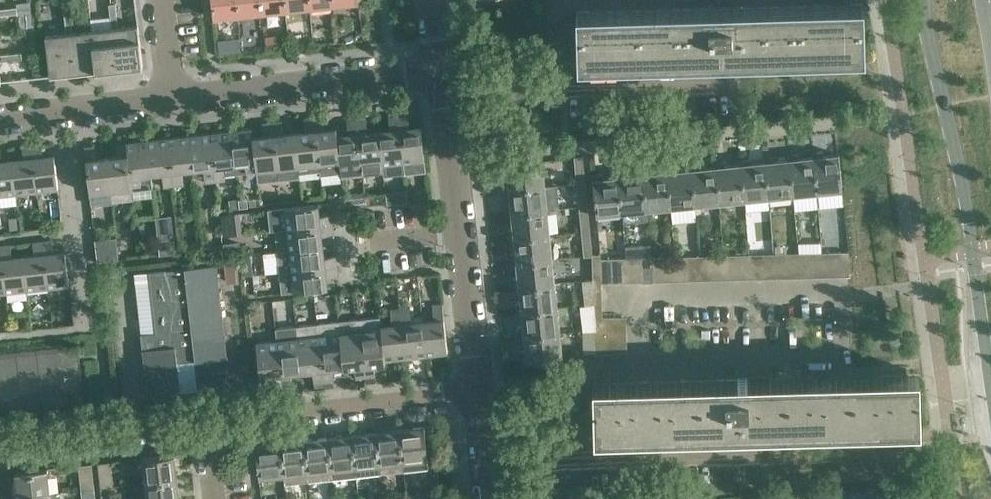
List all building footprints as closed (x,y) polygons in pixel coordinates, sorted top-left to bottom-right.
[(214,17),(238,14),(237,0),(212,0),(214,17)] [(238,14),(263,11),(261,0),(237,0),(238,14)] [(263,11),(286,9),(285,0),(261,0),(263,11)] [(286,9),(310,6),(310,0),(285,0),(286,9)] [(579,10),(577,10),(578,63),(580,63),(580,62),(803,56),(863,54),(863,55),(865,55),(863,2),(861,2),(861,3),(802,5),(579,11),(579,10)] [(138,24),(118,26),(117,14),(110,15),(112,27),(114,27),(119,68),(143,65),(138,26),(138,24)] [(91,29),(73,31),(72,20),(65,20),(66,32),(68,32),(73,73),(96,70),(91,29)] [(114,27),(112,27),(91,29),(96,70),(119,68),(114,27)] [(66,32),(45,34),(50,75),(73,73),(68,32),(66,32)] [(262,36),(252,37),(253,45),(262,44),(262,36)] [(324,114),(314,116),(321,173),(321,176),(342,174),(337,134),(337,126),(326,127),(324,114)] [(409,114),(399,115),(405,175),(426,173),(421,125),(411,126),(409,114)] [(405,175),(399,115),(389,116),(390,128),(378,129),(384,178),(405,175)] [(306,129),(295,130),(301,175),(321,173),(314,116),(304,117),(306,129)] [(383,175),(378,129),(368,130),(367,119),(357,120),(363,176),(363,177),(383,175)] [(282,120),(273,121),(279,181),(301,179),(301,175),(295,130),(284,132),(282,120)] [(363,176),(357,120),(347,121),(348,133),(337,134),(342,174),(342,178),(363,176)] [(264,134),(253,135),(258,176),(259,183),(279,181),(273,121),(262,122),(264,134)] [(252,127),(230,130),(235,175),(247,173),(247,177),(258,176),(253,135),(252,127)] [(230,130),(210,132),(215,180),(226,179),(225,176),(235,175),(230,130)] [(210,132),(190,134),(193,169),(194,179),(205,178),(206,181),(215,180),(210,132)] [(190,134),(169,136),(174,185),(184,184),(182,170),(193,169),(190,134)] [(169,136),(148,139),(152,174),(163,172),(164,186),(174,185),(169,136)] [(148,139),(127,141),(132,190),(153,188),(152,174),(148,139)] [(118,154),(107,156),(113,201),(133,199),(132,190),(127,141),(117,142),(118,154)] [(43,143),(32,144),(37,191),(58,189),(54,153),(44,154),(43,143)] [(24,156),(12,158),(16,193),(37,191),(32,144),(23,145),(24,156)] [(96,145),(84,146),(91,204),(113,202),(113,201),(107,156),(97,157),(96,145)] [(0,148),(0,195),(16,193),(12,158),(2,159),(1,148),(0,148)] [(812,152),(813,156),(813,157),(817,191),(842,189),(839,154),(823,155),(823,150),(812,152)] [(817,191),(813,157),(813,156),(799,158),(798,153),(788,154),(788,159),(793,194),(817,191)] [(577,181),(586,180),(583,156),(575,157),(577,181)] [(764,161),(768,196),(793,194),(788,159),(775,160),(774,156),(764,157),(764,161)] [(740,164),(744,198),(768,196),(764,161),(750,163),(749,158),(739,159),(740,164)] [(542,160),(507,163),(509,179),(504,179),(505,190),(510,189),(510,188),(545,185),(542,160)] [(725,160),(715,161),(715,166),(716,166),(720,201),(744,198),(740,164),(725,165),(725,160)] [(690,164),(690,169),(691,169),(695,203),(720,201),(716,166),(715,166),(701,168),(701,163),(690,164)] [(666,166),(666,171),(667,171),(671,206),(695,203),(691,169),(690,169),(677,170),(676,165),(666,166)] [(642,169),(642,174),(643,174),(646,208),(671,206),(667,171),(666,171),(652,173),(652,168),(642,169)] [(617,171),(618,176),(619,176),(622,211),(646,208),(643,174),(642,174),(628,175),(627,170),(617,171)] [(603,173),(593,174),(597,213),(622,211),(619,176),(618,176),(603,178),(603,173)] [(586,180),(577,181),(580,206),(588,205),(586,180)] [(511,203),(506,204),(508,214),(512,214),(512,213),(547,209),(558,208),(556,184),(545,185),(510,188),(510,189),(511,203)] [(346,206),(368,204),(367,191),(345,193),(346,206)] [(405,193),(387,195),(388,202),(406,200),(405,193)] [(246,197),(237,198),(238,206),(247,205),(246,197)] [(237,198),(228,198),(229,207),(238,206),(237,198)] [(336,199),(337,207),(345,207),(344,198),(336,199)] [(276,208),(268,209),(270,230),(275,230),(332,223),(331,213),(320,214),(319,203),(276,207),(276,208)] [(588,205),(580,206),(582,231),(590,230),(588,205)] [(512,213),(512,214),(514,228),(509,228),(510,239),(515,238),(550,234),(547,209),(512,213)] [(237,233),(236,214),(225,215),(227,234),(237,233)] [(175,239),(173,220),(173,215),(157,217),(157,222),(159,240),(175,239)] [(19,230),(18,217),(9,218),(11,231),(19,230)] [(333,233),(332,223),(275,230),(278,251),(324,245),(323,234),(333,233)] [(590,230),(582,231),(584,255),(593,254),(590,230)] [(515,238),(516,252),(512,253),(513,263),(517,262),(552,258),(550,234),(515,238)] [(54,239),(43,240),(47,287),(68,285),(65,249),(54,250),(54,239)] [(34,253),(23,254),(26,290),(47,287),(43,240),(33,240),(34,253)] [(163,241),(164,255),(179,254),(178,240),(163,241)] [(226,244),(227,255),(237,254),(236,240),(226,241),(226,244)] [(11,244),(1,245),(5,292),(26,290),(23,254),(13,255),(11,244)] [(226,244),(203,246),(204,258),(227,256),(226,244)] [(325,256),(324,245),(278,251),(280,271),(337,264),(336,254),(325,256)] [(119,247),(120,258),(130,258),(129,246),(119,247)] [(101,250),(101,262),(116,261),(116,249),(101,250)] [(824,251),(818,252),(819,276),(830,275),(829,251),(824,251)] [(839,251),(829,251),(830,275),(849,275),(849,251),(839,251)] [(791,252),(779,253),(780,277),(791,277),(791,252)] [(799,252),(791,252),(791,277),(799,276),(799,252)] [(807,252),(799,252),(799,276),(808,276),(807,252)] [(818,252),(807,252),(808,276),(819,276),(818,252)] [(601,253),(593,254),(594,279),(602,279),(601,258),(601,253)] [(757,253),(749,254),(750,278),(758,278),(757,253)] [(768,253),(757,253),(758,278),(769,277),(768,253)] [(779,253),(768,253),(769,277),(780,277),(779,253)] [(240,279),(238,254),(224,255),(226,280),(240,279)] [(730,254),(719,255),(719,279),(731,278),(730,254)] [(741,254),(730,254),(731,278),(742,278),(741,254)] [(749,254),(741,254),(742,278),(750,278),(749,254)] [(691,255),(680,256),(681,280),(692,280),(691,255)] [(699,255),(691,255),(692,280),(700,279),(699,255)] [(707,255),(699,255),(700,279),(708,279),(707,255)] [(719,255),(707,255),(708,279),(719,279),(719,255)] [(658,256),(650,257),(651,281),(659,281),(658,256)] [(669,256),(658,256),(659,281),(670,280),(669,256)] [(680,256),(669,256),(670,280),(681,280),(680,256)] [(631,257),(620,258),(620,282),(631,281),(631,257)] [(642,257),(631,257),(631,281),(643,281),(642,257)] [(650,257),(642,257),(643,281),(651,281),(650,257)] [(517,262),(519,276),(514,277),(515,287),(520,287),(520,286),(555,283),(552,258),(517,262)] [(620,258),(601,258),(602,279),(602,282),(620,282),(620,258)] [(217,263),(149,270),(156,334),(140,336),(147,395),(180,392),(180,390),(179,390),(176,361),(194,359),(194,360),(214,357),(227,356),(217,263)] [(338,274),(337,264),(280,271),(282,291),(329,287),(327,275),(338,274)] [(603,303),(602,282),(602,279),(594,279),(582,280),(585,304),(594,303),(603,303)] [(520,286),(520,287),(522,301),(517,301),(518,312),(522,311),(522,310),(557,307),(555,283),(520,286)] [(434,317),(424,318),(428,354),(448,351),(443,302),(432,304),(434,317)] [(603,303),(594,303),(595,328),(603,328),(603,327),(603,315),(603,303)] [(411,306),(401,307),(406,356),(428,354),(424,318),(412,320),(411,306)] [(391,322),(381,323),(385,358),(406,356),(401,307),(390,309),(391,322)] [(522,310),(522,311),(524,325),(519,326),(520,336),(525,336),(525,335),(560,332),(557,307),(522,310)] [(380,315),(360,317),(366,376),(376,375),(375,360),(385,358),(381,323),(380,315)] [(626,315),(603,315),(603,327),(626,327),(626,315)] [(360,317),(338,319),(343,363),(355,362),(356,377),(366,376),(360,317)] [(9,320),(9,328),(19,327),(18,319),(9,320)] [(338,319),(317,322),(324,381),(334,380),(333,364),(343,363),(338,319)] [(317,322),(297,324),(301,368),(313,367),(314,382),(324,381),(317,322)] [(297,324),(275,327),(276,338),(282,385),(292,384),(291,369),(301,368),(297,324)] [(626,327),(603,327),(603,328),(603,338),(627,338),(626,327)] [(603,328),(595,328),(595,330),(596,353),(604,352),(603,338),(603,328)] [(596,353),(595,330),(584,330),(584,353),(596,353)] [(522,350),(523,361),(562,357),(560,332),(525,335),(525,336),(526,350),(522,350)] [(256,341),(260,373),(271,372),(272,387),(282,385),(276,338),(256,341)] [(627,338),(603,338),(604,352),(627,350),(627,338)] [(228,366),(227,356),(214,357),(216,368),(228,366)] [(666,379),(593,381),(594,435),(597,435),(597,434),(667,433),(749,430),(749,432),(756,432),(763,432),(770,432),(776,431),(776,429),(921,425),(920,372),(775,376),(775,374),(774,374),(769,374),(765,373),(762,373),(758,374),(754,374),(748,375),(748,377),(748,376),(748,377),(738,377),(738,376),(738,377),(666,379)] [(424,426),(399,428),(403,470),(428,467),(424,426)] [(399,428),(376,431),(380,473),(403,470),(399,428)] [(376,431),(352,434),(356,475),(380,473),(376,431)] [(352,434),(328,436),(333,478),(356,475),(352,434)] [(328,436),(304,439),(309,481),(333,478),(328,436)] [(304,439),(280,442),(284,474),(285,483),(309,481),(304,439)] [(256,444),(259,477),(284,474),(280,442),(256,444)] [(175,454),(142,458),(145,483),(177,479),(175,454)] [(98,463),(101,487),(113,486),(110,461),(98,463)] [(92,463),(79,465),(82,489),(94,488),(92,463)] [(14,472),(17,496),(50,493),(47,468),(14,472)] [(145,483),(147,498),(180,498),(177,479),(145,483)] [(82,489),(83,498),(96,498),(94,488),(82,489)]
